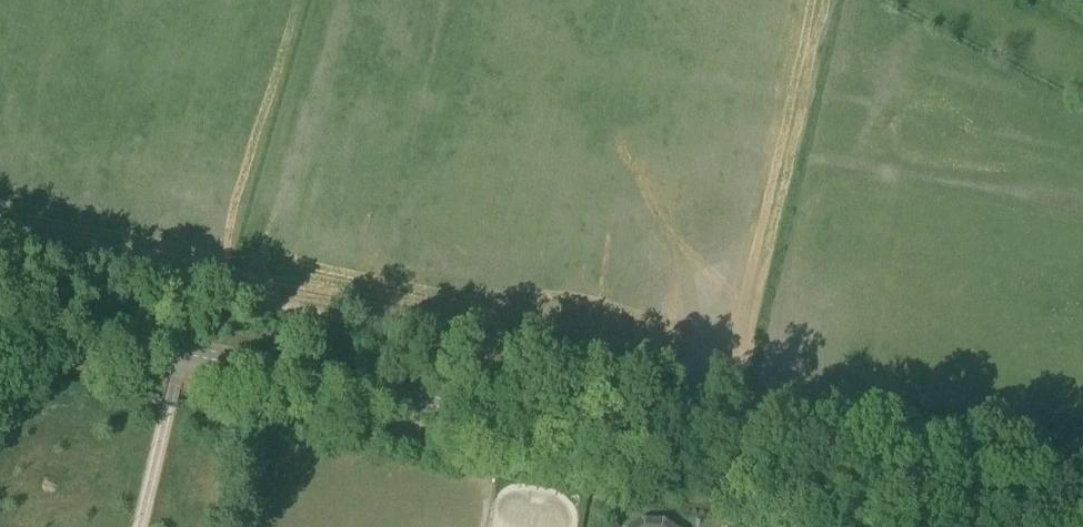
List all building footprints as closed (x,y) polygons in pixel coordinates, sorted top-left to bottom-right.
[(657,519),(632,512),(628,526),(655,526),(657,519)]
